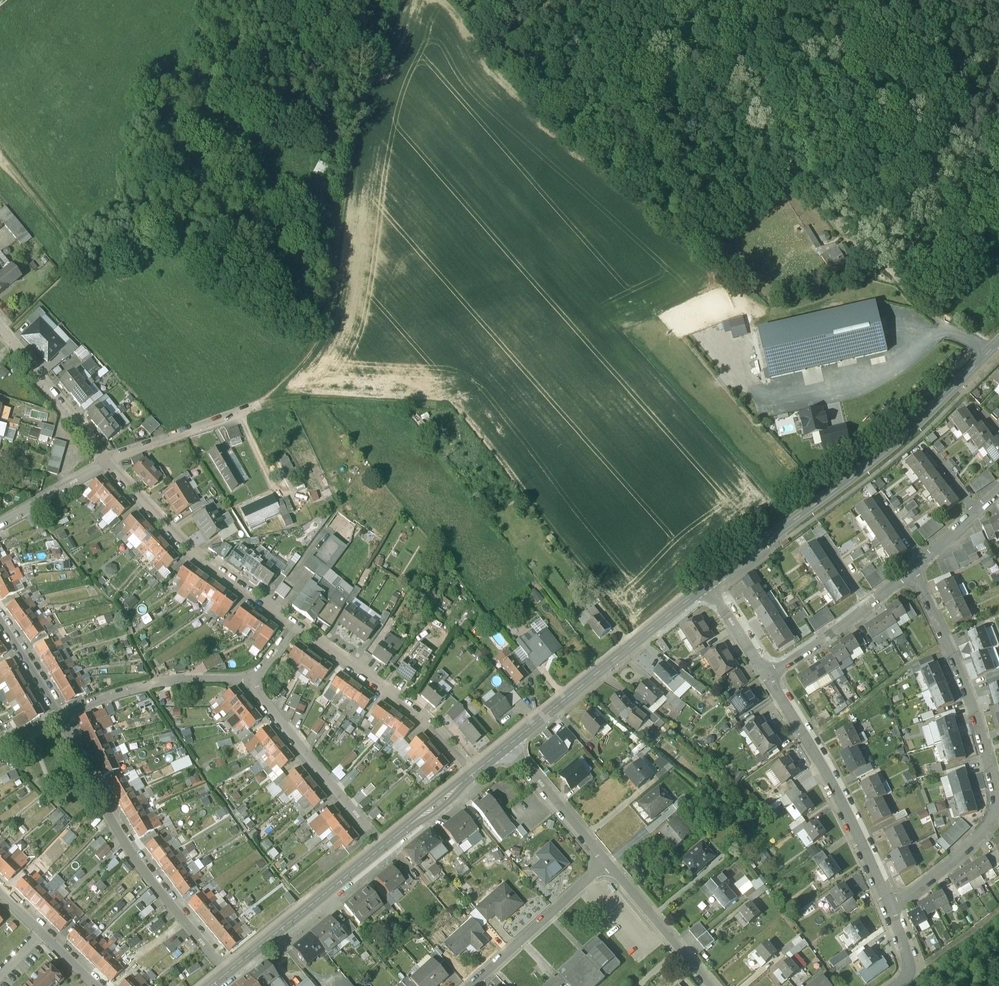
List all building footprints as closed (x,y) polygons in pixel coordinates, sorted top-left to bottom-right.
[(324,179),(330,167),(319,161),(313,173),(324,179)] [(0,200),(0,219),(5,225),(14,217),(0,200)] [(5,225),(13,235),(23,227),(14,217),(5,225)] [(848,257),(842,246),(838,249),(844,259),(848,257)] [(844,259),(838,249),(822,258),(833,277),(838,274),(840,278),(846,275),(843,271),(848,267),(844,259)] [(3,269),(0,266),(0,276),(10,288),(21,279),(9,264),(3,269)] [(10,288),(0,276),(0,296),(10,288)] [(877,304),(758,332),(770,381),(888,353),(877,304)] [(27,322),(33,328),(40,321),(45,315),(40,310),(27,322)] [(722,322),(725,334),(731,332),(733,339),(748,335),(743,316),(722,322)] [(52,334),(40,321),(33,328),(22,338),(35,351),(52,334)] [(65,346),(52,334),(35,351),(47,363),(57,354),(65,346)] [(71,341),(65,346),(57,354),(65,360),(79,349),(71,341)] [(82,347),(75,353),(78,358),(86,351),(82,347)] [(78,358),(82,362),(90,355),(87,351),(86,351),(78,358)] [(97,367),(90,359),(81,366),(85,371),(89,376),(94,372),(96,375),(99,372),(96,368),(97,367)] [(85,371),(78,377),(74,372),(60,383),(70,396),(70,395),(90,380),(91,378),(89,376),(85,371)] [(112,376),(103,384),(110,392),(119,384),(112,376)] [(94,384),(90,380),(83,385),(87,389),(94,384)] [(94,384),(87,389),(93,397),(100,392),(94,384)] [(87,389),(83,385),(70,395),(80,408),(93,397),(87,389)] [(1,407),(0,413),(0,422),(6,423),(9,410),(1,407)] [(101,407),(88,418),(98,429),(111,419),(101,407)] [(977,427),(965,410),(951,420),(963,437),(967,434),(977,427)] [(822,411),(801,416),(807,438),(820,435),(824,451),(837,447),(834,432),(828,433),(826,426),(828,426),(826,417),(824,418),(822,411)] [(126,427),(116,415),(111,419),(121,431),(126,427)] [(151,417),(141,427),(150,436),(160,427),(151,417)] [(111,419),(98,429),(108,442),(121,431),(111,419)] [(55,428),(40,424),(38,430),(42,431),(53,434),(55,428)] [(977,427),(967,434),(979,451),(983,449),(992,442),(981,425),(977,427)] [(237,427),(226,431),(230,443),(240,439),(242,438),(237,427)] [(6,428),(3,440),(13,444),(16,431),(12,430),(6,428)] [(846,429),(834,432),(837,447),(850,444),(846,429)] [(53,434),(42,431),(40,436),(48,439),(52,440),(53,434)] [(240,439),(230,443),(232,448),(242,444),(240,439)] [(997,439),(992,442),(983,449),(995,466),(998,464),(998,442),(997,439)] [(66,444),(55,441),(46,472),(57,476),(66,444)] [(221,448),(209,456),(217,469),(223,466),(229,462),(225,455),(221,448)] [(248,479),(231,451),(225,455),(229,462),(236,473),(241,470),(246,478),(241,481),(242,483),(248,479)] [(933,470),(920,454),(907,464),(919,481),(933,470)] [(141,455),(130,460),(135,470),(144,462),(141,455)] [(286,475),(294,472),(288,456),(279,460),(286,475)] [(135,470),(133,472),(150,490),(167,480),(160,468),(154,472),(144,462),(135,470)] [(236,473),(229,462),(223,466),(230,477),(224,481),(232,494),(244,486),(242,483),(241,481),(236,473)] [(223,466),(217,469),(224,481),(230,477),(223,466)] [(241,470),(236,473),(241,481),(246,478),(241,470)] [(945,487),(933,470),(919,481),(924,488),(932,498),(945,487)] [(994,481),(988,471),(983,474),(990,484),(994,481)] [(187,474),(172,483),(176,488),(185,482),(185,483),(191,479),(187,474)] [(990,484),(983,474),(979,477),(985,487),(990,484)] [(985,487),(979,477),(974,480),(981,490),(985,487)] [(102,478),(89,490),(92,493),(96,497),(108,485),(102,478)] [(974,480),(969,484),(976,493),(981,490),(974,480)] [(176,488),(164,495),(171,506),(191,493),(185,483),(185,482),(176,488)] [(877,494),(871,484),(865,488),(872,498),(877,494)] [(108,485),(96,497),(100,501),(103,504),(116,492),(108,485)] [(958,504),(945,487),(932,498),(945,515),(958,504)] [(932,498),(924,488),(922,490),(925,495),(923,497),(927,502),(932,498)] [(116,492),(103,504),(107,508),(110,512),(123,500),(116,492)] [(92,493),(87,498),(91,502),(96,497),(92,493)] [(191,493),(171,506),(178,516),(189,509),(198,504),(198,503),(191,493)] [(96,497),(91,502),(94,505),(100,501),(96,497)] [(272,498),(243,512),(252,533),(253,532),(250,526),(261,520),(263,523),(280,515),(280,514),(275,504),(272,498)] [(123,500),(110,512),(117,519),(130,507),(123,500)] [(198,504),(189,509),(192,514),(207,505),(203,500),(198,503),(198,504)] [(293,525),(281,501),(275,504),(280,514),(280,515),(285,527),(293,525)] [(870,501),(856,511),(868,528),(882,518),(870,501)] [(914,502),(904,509),(908,515),(918,508),(914,502)] [(107,508),(102,513),(105,517),(110,512),(107,508)] [(213,508),(194,520),(201,530),(219,519),(213,508)] [(110,512),(105,517),(102,520),(108,527),(117,519),(110,512)] [(136,514),(124,526),(127,529),(130,533),(143,521),(136,514)] [(882,518),(868,528),(877,540),(880,545),(894,536),(882,518)] [(936,518),(931,522),(939,531),(943,527),(936,518)] [(219,519),(201,530),(207,541),(226,530),(219,519)] [(989,524),(990,526),(994,536),(998,534),(998,520),(989,524)] [(143,521),(130,533),(134,537),(138,540),(150,528),(143,521)] [(939,531),(931,522),(927,525),(934,535),(939,531)] [(934,535),(927,525),(922,528),(930,538),(934,535)] [(994,536),(990,526),(983,529),(989,543),(996,540),(994,536)] [(814,530),(817,539),(827,535),(824,527),(814,530)] [(150,528),(138,540),(141,544),(145,548),(157,536),(150,528)] [(877,540),(868,528),(862,532),(871,544),(877,540)] [(930,538),(922,528),(918,532),(926,541),(930,538)] [(127,529),(122,534),(125,538),(130,533),(127,529)] [(130,533),(125,538),(129,542),(134,537),(130,533)] [(982,534),(970,539),(972,544),(975,549),(986,544),(982,534)] [(157,536),(145,548),(149,552),(152,555),(165,543),(157,536)] [(906,554),(894,536),(880,545),(892,563),(906,554)] [(333,543),(329,540),(314,560),(323,568),(324,567),(341,544),(336,539),(333,543)] [(877,540),(871,544),(874,549),(880,545),(877,540)] [(165,543),(152,555),(156,559),(159,563),(172,551),(165,543)] [(141,544),(136,549),(140,553),(145,548),(141,544)] [(341,544),(324,567),(329,572),(347,548),(341,544)] [(815,544),(801,553),(813,570),(827,561),(815,544)] [(972,544),(967,546),(971,557),(977,554),(975,549),(972,544)] [(99,552),(96,546),(90,550),(94,555),(99,552)] [(224,546),(209,549),(208,549),(223,560),(230,550),(224,546)] [(967,546),(962,549),(963,552),(966,559),(971,557),(967,546)] [(145,548),(140,553),(143,557),(149,552),(145,548)] [(248,556),(238,549),(228,563),(240,572),(243,568),(241,567),(248,556)] [(172,551),(159,563),(163,567),(166,570),(179,558),(172,551)] [(860,551),(850,557),(854,562),(864,556),(860,551)] [(248,556),(241,567),(243,568),(253,576),(264,562),(256,556),(257,556),(252,552),(248,556)] [(966,559),(963,552),(959,554),(963,564),(968,562),(966,559)] [(963,564),(959,554),(953,556),(954,560),(957,567),(963,564)] [(295,555),(291,562),(295,565),(300,559),(295,555)] [(323,568),(314,560),(311,558),(304,568),(315,576),(317,574),(317,575),(323,568)] [(985,569),(994,565),(991,558),(982,563),(985,569)] [(156,559),(150,564),(154,568),(159,563),(156,559)] [(954,560),(949,562),(954,573),(959,570),(957,567),(954,560)] [(290,561),(281,574),(279,572),(278,572),(278,573),(286,578),(295,565),(291,562),(290,561)] [(827,561),(813,570),(824,588),(838,578),(827,561)] [(278,572),(264,562),(253,576),(268,587),(278,573),(278,572)] [(949,562),(944,564),(949,575),(954,573),(949,562)] [(159,563),(154,568),(158,572),(163,567),(159,563)] [(118,571),(111,564),(104,571),(111,578),(118,571)] [(187,564),(177,578),(181,581),(185,584),(195,570),(187,564)] [(944,564),(938,566),(943,577),(949,575),(944,564)] [(872,566),(861,573),(865,579),(865,578),(870,575),(874,572),(875,571),(872,566)] [(890,576),(884,566),(879,569),(885,579),(890,576)] [(323,568),(317,575),(323,579),(329,572),(324,567),(323,568)] [(885,579),(879,569),(875,571),(874,572),(881,582),(885,579)] [(195,570),(185,584),(189,587),(193,590),(204,576),(195,570)] [(752,571),(742,579),(746,585),(756,577),(752,571)] [(881,582),(874,572),(870,575),(876,585),(881,582)] [(317,575),(317,574),(315,576),(307,587),(313,591),(312,593),(327,604),(316,619),(330,629),(345,603),(347,600),(336,590),(323,579),(317,575)] [(0,578),(0,590),(12,584),(9,580),(7,575),(0,578)] [(870,575),(865,578),(871,588),(876,585),(870,575)] [(204,576),(193,590),(198,593),(202,596),(212,582),(204,576)] [(756,577),(746,585),(750,591),(758,586),(761,585),(756,577)] [(838,578),(824,588),(836,606),(850,596),(838,578)] [(181,581),(177,587),(181,590),(185,584),(181,581)] [(953,581),(937,588),(946,607),(962,600),(953,581)] [(212,582),(202,596),(206,599),(210,602),(220,588),(212,582)] [(353,591),(343,582),(336,590),(347,600),(353,591)] [(283,583),(276,593),(280,596),(287,587),(283,583)] [(0,590),(0,599),(1,601),(16,593),(14,589),(12,584),(0,590)] [(185,584),(181,590),(185,593),(189,587),(185,584)] [(958,587),(962,598),(969,596),(964,585),(958,587)] [(750,591),(744,595),(755,614),(770,604),(758,586),(750,591)] [(287,587),(280,596),(285,599),(291,590),(287,587)] [(307,587),(292,607),(313,623),(316,619),(327,604),(312,593),(313,591),(307,587)] [(220,588),(210,602),(215,605),(219,608),(229,594),(220,588)] [(347,600),(345,603),(350,607),(351,608),(355,601),(359,594),(361,591),(355,588),(353,591),(347,600)] [(193,590),(186,600),(195,606),(198,602),(193,599),(198,593),(193,590)] [(198,593),(193,599),(198,602),(202,596),(198,593)] [(424,593),(418,602),(432,612),(435,607),(437,603),(424,593)] [(600,603),(592,593),(586,598),(594,608),(600,603)] [(229,594),(219,608),(223,611),(227,614),(237,600),(229,594)] [(134,596),(124,601),(128,609),(138,604),(134,596)] [(202,596),(198,602),(202,605),(206,599),(202,596)] [(594,608),(586,598),(574,608),(581,617),(582,617),(594,608)] [(21,599),(7,609),(13,617),(27,607),(24,603),(21,599)] [(30,599),(24,603),(27,607),(33,603),(30,599)] [(962,600),(946,607),(955,626),(971,619),(962,600)] [(380,619),(355,601),(351,608),(350,607),(339,623),(352,633),(363,617),(375,627),(377,624),(380,619)] [(33,603),(27,607),(30,611),(36,607),(33,603)] [(898,603),(887,611),(888,612),(888,613),(894,622),(906,615),(898,603)] [(770,604),(755,614),(767,631),(781,622),(770,604)] [(215,605),(210,611),(214,614),(219,608),(215,605)] [(244,605),(234,619),(238,622),(242,625),(252,611),(244,605)] [(27,607),(13,617),(19,626),(33,615),(30,611),(27,607)] [(443,614),(435,607),(432,612),(440,618),(443,614)] [(219,608),(214,614),(219,617),(223,611),(219,608)] [(600,616),(594,608),(582,617),(589,626),(600,616)] [(833,618),(827,609),(822,612),(828,621),(833,618)] [(252,611),(242,625),(247,628),(251,631),(261,617),(252,611)] [(828,621),(822,612),(817,615),(824,625),(828,621)] [(380,619),(377,624),(382,628),(389,616),(384,613),(380,619)] [(888,613),(877,620),(885,632),(896,625),(895,624),(894,622),(888,613)] [(148,614),(141,618),(145,625),(152,621),(148,614)] [(33,615),(19,626),(25,634),(39,624),(36,620),(33,615)] [(42,615),(36,620),(39,624),(45,620),(42,615)] [(824,625),(817,615),(813,618),(819,628),(824,625)] [(600,616),(589,626),(600,640),(612,630),(600,616)] [(261,617),(251,631),(255,634),(259,637),(269,623),(261,617)] [(375,627),(363,617),(352,633),(365,642),(376,627),(375,627)] [(582,617),(581,617),(578,620),(586,629),(589,626),(582,617)] [(700,618),(682,630),(689,640),(707,628),(700,618)] [(819,628),(813,618),(808,621),(814,631),(819,628)] [(45,620),(39,624),(42,628),(48,624),(45,620)] [(877,620),(865,628),(872,640),(885,632),(877,620)] [(238,622),(234,628),(238,631),(242,625),(238,622)] [(781,622),(767,631),(779,649),(793,640),(781,622)] [(269,623),(259,637),(267,643),(278,629),(269,623)] [(39,624),(25,634),(31,642),(45,632),(42,628),(39,624)] [(242,625),(238,631),(242,634),(247,628),(242,625)] [(707,628),(689,640),(695,650),(703,645),(714,638),(707,628)] [(984,630),(969,635),(976,655),(987,651),(992,649),(984,630)] [(533,631),(517,644),(527,657),(531,654),(527,649),(534,643),(533,641),(538,637),(533,631)] [(538,637),(533,641),(534,643),(527,649),(531,654),(532,653),(541,665),(560,650),(545,632),(538,637)] [(255,634),(251,640),(255,643),(259,637),(255,634)] [(398,643),(388,635),(382,643),(395,653),(397,650),(394,648),(398,643)] [(866,644),(860,635),(855,638),(861,647),(866,644)] [(852,636),(840,644),(842,646),(847,655),(859,648),(852,636)] [(255,643),(252,647),(260,653),(267,643),(259,637),(255,643)] [(51,641),(36,649),(41,658),(56,649),(53,645),(51,641)] [(60,641),(53,645),(56,649),(62,646),(60,641)] [(395,653),(382,643),(372,657),(386,667),(390,663),(394,657),(396,654),(395,653)] [(298,644),(288,658),(292,661),(296,664),(307,650),(298,644)] [(431,656),(418,645),(396,674),(409,684),(431,656)] [(703,645),(695,650),(693,651),(697,656),(706,650),(703,645)] [(62,646),(56,649),(59,654),(65,650),(62,646)] [(712,653),(705,658),(712,669),(731,657),(724,646),(712,653)] [(842,646),(830,654),(831,656),(832,656),(837,665),(849,658),(848,656),(847,655),(842,646)] [(709,648),(699,655),(702,660),(705,658),(712,653),(709,648)] [(56,649),(41,658),(46,667),(61,658),(59,654),(56,649)] [(315,656),(307,650),(296,664),(301,667),(305,670),(315,656)] [(976,655),(971,657),(979,677),(995,671),(987,651),(976,655)] [(510,656),(507,652),(503,656),(502,655),(500,656),(501,657),(497,660),(502,666),(511,659),(509,657),(510,656)] [(525,666),(514,652),(510,656),(509,657),(511,659),(512,659),(521,670),(525,666)] [(541,665),(532,653),(531,654),(527,657),(536,669),(541,665)] [(202,663),(206,672),(223,663),(219,655),(202,663)] [(315,656),(305,670),(309,673),(313,676),(323,662),(315,656)] [(832,656),(820,664),(828,675),(839,668),(838,666),(837,665),(832,656)] [(731,657),(712,669),(719,679),(738,667),(731,657)] [(932,657),(919,663),(922,668),(934,663),(932,657)] [(61,658),(46,667),(51,676),(66,667),(64,663),(61,658)] [(70,659),(64,663),(66,667),(73,664),(70,659)] [(521,670),(512,659),(511,659),(502,666),(502,667),(516,684),(526,677),(521,670)] [(0,669),(0,674),(3,679),(18,670),(13,661),(0,669)] [(292,661),(288,667),(292,670),(296,664),(292,661)] [(323,662),(313,676),(317,679),(321,682),(332,668),(323,662)] [(73,664),(66,667),(69,672),(75,668),(73,664)] [(301,667),(296,664),(292,670),(296,673),(301,667)] [(665,664),(654,675),(667,688),(678,677),(665,664)] [(828,675),(820,664),(809,671),(816,683),(828,675)] [(936,665),(921,671),(930,691),(945,684),(936,665)] [(66,667),(51,676),(57,685),(72,676),(69,672),(66,667)] [(18,670),(3,679),(5,683),(8,688),(23,679),(18,670)] [(448,678),(440,671),(436,677),(441,681),(443,683),(448,678)] [(700,685),(682,671),(678,677),(686,684),(695,691),(700,685)] [(738,671),(731,676),(730,679),(739,691),(740,689),(747,684),(738,671)] [(809,671),(797,679),(804,690),(816,683),(809,671)] [(309,673),(305,679),(309,682),(313,676),(309,673)] [(340,674),(329,688),(333,691),(338,694),(348,680),(340,674)] [(828,675),(816,683),(821,689),(821,690),(832,682),(828,675)] [(72,676),(57,685),(62,694),(77,685),(74,681),(72,676)] [(313,676),(309,682),(313,685),(317,679),(313,676)] [(81,677),(74,681),(77,685),(83,682),(81,677)] [(441,681),(436,677),(430,683),(432,685),(435,688),(441,681)] [(678,677),(667,688),(674,695),(686,684),(678,677)] [(23,679),(8,688),(11,692),(13,697),(28,688),(23,679)] [(348,680),(338,694),(342,697),(346,700),(356,686),(348,680)] [(83,682),(77,685),(80,690),(86,686),(83,682)] [(663,697),(647,682),(637,693),(653,707),(663,697)] [(816,683),(804,690),(805,691),(808,695),(809,697),(821,689),(816,683)] [(945,684),(930,691),(938,711),(954,704),(945,684)] [(77,685),(62,694),(67,703),(82,694),(80,690),(77,685)] [(432,685),(421,698),(435,710),(446,697),(435,688),(432,685)] [(707,691),(700,685),(695,691),(702,697),(707,691)] [(989,688),(995,709),(998,708),(998,685),(989,688)] [(356,686),(346,700),(350,703),(355,706),(365,692),(356,686)] [(28,688),(13,697),(16,701),(18,705),(33,697),(28,688)] [(509,693),(505,688),(501,692),(505,697),(509,693)] [(235,689),(222,700),(225,703),(228,707),(242,696),(235,689)] [(739,691),(728,699),(731,704),(744,694),(740,689),(739,691)] [(333,691),(329,697),(333,700),(338,694),(333,691)] [(513,691),(504,699),(511,708),(521,700),(513,691)] [(744,694),(731,704),(741,716),(757,704),(748,691),(744,694)] [(11,692),(4,696),(7,700),(13,697),(11,692)] [(365,692),(355,706),(359,709),(363,712),(373,698),(365,692)] [(682,703),(671,693),(666,699),(672,704),(671,706),(676,710),(682,703)] [(342,697),(338,694),(333,700),(338,703),(342,697)] [(622,694),(611,702),(623,717),(633,709),(622,694)] [(242,696),(228,707),(231,711),(235,715),(248,704),(242,696)] [(301,699),(294,696),(289,708),(296,711),(301,699)] [(509,709),(498,696),(484,707),(495,721),(509,709)] [(13,697),(7,700),(9,705),(16,701),(13,697)] [(33,697),(18,705),(21,710),(24,714),(39,706),(33,697)] [(151,699),(137,703),(139,710),(153,706),(151,699)] [(228,707),(225,703),(219,708),(222,712),(228,707)] [(350,703),(346,709),(350,712),(355,706),(350,703)] [(381,703),(371,717),(375,720),(379,723),(389,709),(381,703)] [(248,704),(235,715),(238,720),(241,723),(255,712),(248,704)] [(457,704),(446,715),(452,723),(464,711),(457,704)] [(111,705),(103,709),(104,710),(108,717),(114,713),(111,705)] [(24,714),(17,718),(20,723),(26,719),(29,723),(44,714),(39,706),(24,714)] [(355,706),(350,712),(354,715),(359,709),(355,706)] [(231,711),(228,707),(222,712),(226,716),(231,711)] [(660,721),(645,708),(640,714),(648,720),(656,726),(660,721)] [(990,710),(996,731),(998,730),(998,708),(995,709),(990,710)] [(397,715),(389,709),(379,723),(383,726),(387,729),(397,715)] [(623,717),(621,718),(639,732),(648,720),(640,714),(633,709),(623,717)] [(21,710),(15,714),(17,718),(24,714),(21,710)] [(104,710),(93,715),(97,723),(108,717),(104,710)] [(472,720),(464,711),(452,723),(459,731),(472,720)] [(826,711),(815,719),(818,725),(830,717),(826,711)] [(255,712),(241,723),(245,727),(248,731),(261,720),(255,712)] [(594,712),(582,723),(588,729),(587,730),(595,738),(596,737),(601,742),(611,732),(607,727),(607,726),(594,712)] [(932,712),(921,716),(923,721),(934,718),(932,712)] [(92,714),(77,721),(81,730),(97,723),(93,715),(92,714)] [(330,722),(333,725),(340,716),(337,714),(330,722)] [(397,715),(387,729),(391,732),(395,735),(406,722),(397,715)] [(108,717),(97,723),(99,727),(110,722),(108,717)] [(754,717),(741,726),(745,731),(758,722),(754,717)] [(20,723),(16,725),(18,729),(29,723),(26,719),(20,723)] [(758,722),(745,731),(754,744),(771,731),(762,719),(758,722)] [(953,719),(937,723),(943,744),(959,739),(953,719)] [(241,723),(238,720),(232,724),(236,728),(241,723)] [(319,720),(311,731),(317,735),(325,724),(319,720)] [(379,723),(375,720),(370,726),(374,729),(379,723)] [(472,720),(459,731),(472,746),(484,736),(472,720)] [(110,722),(99,727),(101,732),(112,727),(110,722)] [(406,722),(395,735),(399,739),(402,741),(413,728),(406,722)] [(97,723),(81,730),(86,739),(101,732),(99,727),(97,723)] [(241,723),(236,728),(239,732),(245,727),(241,723)] [(383,726),(379,723),(374,729),(379,732),(383,726)] [(851,726),(836,733),(845,752),(856,747),(860,745),(851,726)] [(255,738),(254,739),(260,747),(274,736),(267,728),(255,738)] [(575,740),(566,729),(560,733),(561,734),(566,741),(569,744),(575,740)] [(114,731),(104,737),(106,741),(113,738),(117,736),(114,731)] [(780,744),(771,731),(754,744),(763,757),(776,747),(780,744)] [(101,732),(86,739),(90,749),(106,741),(104,737),(101,732)] [(391,732),(386,738),(390,741),(395,735),(391,732)] [(862,744),(868,740),(863,732),(857,736),(862,744)] [(159,742),(175,742),(174,733),(159,734),(159,742)] [(561,734),(555,739),(561,746),(566,741),(561,734)] [(255,738),(251,735),(241,743),(245,747),(254,739),(255,738)] [(395,735),(390,741),(394,744),(399,739),(395,735)] [(421,735),(409,748),(412,750),(415,754),(428,742),(421,735)] [(274,736),(260,747),(264,751),(267,755),(280,744),(274,736)] [(254,739),(245,747),(251,755),(255,751),(260,747),(254,739)] [(539,752),(550,766),(566,752),(561,746),(555,739),(539,752)] [(959,739),(943,744),(949,764),(965,759),(959,739)] [(106,741),(90,749),(95,758),(110,751),(108,746),(106,741)] [(428,742),(415,754),(419,758),(422,761),(435,750),(428,742)] [(280,744),(267,755),(270,759),(274,763),(287,752),(280,744)] [(260,747),(255,751),(258,755),(264,751),(260,747)] [(385,747),(379,754),(383,758),(390,751),(385,747)] [(776,747),(763,757),(767,762),(780,752),(776,747)] [(845,752),(841,754),(851,774),(866,766),(856,747),(845,752)] [(412,750),(406,756),(410,759),(415,754),(412,750)] [(435,750),(422,761),(425,765),(428,769),(442,758),(435,750)] [(110,751),(95,758),(99,768),(115,760),(113,755),(110,751)] [(287,752),(274,763),(277,767),(280,770),(293,760),(287,752)] [(352,753),(339,765),(344,770),(357,758),(352,753)] [(415,754),(410,759),(413,763),(419,758),(415,754)] [(171,763),(174,773),(193,767),(190,756),(171,763)] [(655,762),(660,769),(667,765),(662,757),(655,762)] [(442,758),(428,769),(432,773),(435,777),(448,766),(442,758)] [(270,759),(265,763),(268,767),(274,763),(270,759)] [(788,759),(773,770),(783,784),(783,785),(790,779),(799,774),(788,759)] [(115,760),(99,768),(104,777),(119,769),(117,765),(115,760)] [(640,762),(626,775),(638,790),(653,778),(640,762)] [(274,763),(268,767),(271,771),(277,767),(274,763)] [(574,763),(559,776),(571,790),(576,786),(586,777),(586,776),(574,763)] [(940,764),(927,768),(929,776),(943,772),(940,764)] [(425,765),(419,770),(423,774),(428,769),(425,765)] [(300,768),(287,779),(290,783),(293,787),(306,776),(300,768)] [(664,768),(655,776),(659,781),(668,773),(664,768)] [(428,769),(423,774),(426,778),(432,773),(428,769)] [(134,771),(123,777),(128,785),(135,782),(138,780),(134,771)] [(964,772),(948,777),(954,797),(971,792),(964,772)] [(586,777),(576,786),(580,790),(593,779),(589,774),(586,776),(586,777)] [(306,776),(293,787),(296,791),(300,795),(313,784),(306,776)] [(877,776),(861,784),(871,803),(881,798),(886,796),(877,776)] [(123,777),(108,785),(113,794),(128,785),(123,777)] [(790,779),(783,785),(783,784),(776,788),(782,797),(786,794),(796,787),(790,779)] [(135,782),(128,785),(131,790),(137,786),(135,782)] [(290,783),(284,787),(287,791),(293,787),(290,783)] [(313,784),(300,795),(303,799),(306,803),(320,792),(313,784)] [(128,785),(113,794),(118,803),(133,794),(131,790),(128,785)] [(296,791),(293,787),(287,791),(291,795),(296,791)] [(796,787),(786,794),(793,804),(803,797),(796,787)] [(660,789),(640,806),(652,820),(672,803),(660,789)] [(320,792),(306,803),(310,807),(313,811),(326,800),(320,792)] [(971,792),(954,797),(961,818),(977,813),(971,792)] [(133,794),(118,803),(124,812),(139,803),(136,799),(133,794)] [(142,795),(136,799),(139,803),(145,800),(142,795)] [(803,797),(793,804),(802,817),(814,808),(805,796),(803,797)] [(367,797),(359,805),(363,810),(372,802),(367,797)] [(503,815),(489,797),(479,805),(477,802),(472,805),(489,826),(503,815)] [(682,798),(672,806),(677,812),(677,811),(687,803),(682,798)] [(871,803),(866,805),(876,824),(891,817),(881,798),(871,803)] [(303,799),(297,803),(301,807),(306,803),(303,799)] [(145,800),(139,803),(141,808),(148,804),(145,800)] [(937,803),(939,812),(947,810),(946,801),(937,803)] [(139,803),(124,812),(129,821),(144,812),(141,808),(139,803)] [(306,803),(301,807),(304,811),(310,807),(306,803)] [(929,814),(937,813),(936,804),(929,805),(929,814)] [(61,807),(48,819),(54,825),(66,814),(61,807)] [(304,811),(303,812),(306,816),(313,811),(310,807),(304,811)] [(332,807),(319,818),(325,826),(339,815),(332,807)] [(376,809),(368,816),(373,821),(381,814),(376,809)] [(477,820),(468,810),(463,813),(472,824),(477,820)] [(905,810),(894,816),(897,821),(908,816),(905,810)] [(677,812),(667,820),(670,824),(678,818),(678,819),(681,816),(677,811),(677,812)] [(144,812),(129,821),(134,830),(149,821),(147,817),(144,812)] [(153,813),(147,817),(149,821),(155,818),(153,813)] [(463,813),(442,829),(452,841),(456,847),(457,846),(477,831),(472,824),(463,813)] [(316,814),(307,822),(310,826),(319,818),(316,814)] [(56,824),(60,830),(72,820),(67,815),(56,824)] [(345,823),(339,815),(325,826),(328,830),(332,834),(345,823)] [(515,830),(503,815),(489,826),(502,842),(516,831),(515,830)] [(155,818),(149,821),(152,826),(158,822),(155,818)] [(319,818),(310,826),(316,834),(320,831),(325,826),(319,818)] [(670,824),(660,833),(675,850),(684,843),(683,841),(689,836),(688,834),(692,830),(687,823),(684,826),(678,819),(678,818),(670,824)] [(970,827),(962,819),(958,823),(966,832),(970,827)] [(149,821),(134,830),(139,839),(154,830),(152,826),(149,821)] [(809,827),(804,831),(813,844),(826,835),(817,821),(809,827)] [(158,822),(152,826),(154,830),(161,826),(158,822)] [(805,822),(792,832),(796,837),(798,835),(804,831),(809,827),(805,822)] [(345,823),(332,834),(335,838),(338,842),(352,831),(345,823)] [(966,832),(958,823),(954,827),(962,835),(966,832)] [(325,826),(320,831),(323,835),(328,830),(325,826)] [(527,835),(520,827),(515,830),(516,831),(522,839),(527,835)] [(901,827),(886,834),(895,853),(906,848),(911,846),(901,827)] [(962,835),(954,827),(950,831),(958,839),(962,835)] [(63,839),(70,846),(78,837),(70,830),(63,839)] [(352,831),(338,842),(342,846),(345,850),(358,839),(352,831)] [(804,831),(798,835),(807,848),(813,844),(804,831)] [(958,839),(950,831),(946,834),(954,843),(958,839)] [(442,848),(430,832),(417,843),(427,856),(436,850),(438,852),(442,848)] [(954,843),(946,834),(942,838),(950,847),(954,843)] [(160,837),(146,848),(152,856),(165,845),(162,841),(160,837)] [(168,837),(162,841),(165,845),(171,841),(168,837)] [(335,838),(330,843),(333,847),(338,842),(335,838)] [(950,847),(942,838),(938,842),(946,851),(950,847)] [(171,841),(165,845),(169,849),(175,845),(171,841)] [(456,847),(452,841),(447,845),(458,858),(463,854),(457,846),(456,847)] [(338,842),(333,847),(336,851),(342,846),(338,842)] [(417,843),(404,853),(416,869),(421,865),(419,863),(427,856),(417,843)] [(702,844),(683,861),(695,875),(714,857),(702,844)] [(165,845),(152,856),(158,864),(172,854),(169,849),(165,845)] [(549,845),(541,853),(546,858),(532,871),(545,885),(567,865),(549,845)] [(105,846),(95,855),(100,861),(110,851),(105,846)] [(732,846),(723,854),(727,858),(736,850),(732,846)] [(895,853),(891,855),(900,875),(915,867),(906,848),(895,853)] [(823,852),(812,859),(819,869),(830,861),(823,852)] [(15,853),(9,858),(13,862),(18,857),(15,853)] [(184,858),(181,853),(175,858),(178,862),(184,858)] [(172,854),(158,864),(164,872),(178,862),(175,858),(172,854)] [(0,861),(0,873),(1,874),(13,862),(9,858),(6,855),(0,861)] [(998,867),(991,855),(985,858),(992,870),(993,871),(998,867)] [(18,857),(13,862),(17,866),(22,860),(18,857)] [(457,867),(449,857),(444,862),(448,867),(451,872),(457,867)] [(184,858),(178,862),(181,866),(187,862),(184,858)] [(985,858),(974,866),(981,877),(992,870),(985,858)] [(104,869),(109,874),(119,865),(115,860),(104,869)] [(444,862),(443,860),(435,866),(440,873),(448,867),(444,862)] [(841,873),(832,860),(830,861),(819,869),(828,882),(841,873)] [(13,862),(1,874),(8,881),(20,869),(17,866),(13,862)] [(178,862),(164,872),(170,881),(184,870),(181,866),(178,862)] [(435,866),(428,872),(428,873),(433,879),(440,873),(435,866)] [(974,866),(963,873),(969,884),(981,877),(974,866)] [(398,875),(392,868),(376,880),(381,886),(389,895),(389,896),(405,883),(398,875)] [(537,880),(527,868),(521,873),(532,885),(537,880)] [(184,870),(170,881),(176,889),(190,879),(187,875),(184,870)] [(196,874),(193,870),(187,875),(190,879),(196,874)] [(413,882),(404,871),(398,875),(405,883),(408,887),(413,882)] [(433,879),(428,873),(424,876),(431,885),(435,882),(433,879)] [(963,873),(950,881),(954,887),(957,892),(969,884),(963,873)] [(196,874),(190,879),(193,883),(199,879),(196,874)] [(721,874),(705,887),(713,897),(725,887),(726,887),(730,884),(721,874)] [(37,875),(32,880),(35,884),(40,878),(37,875)] [(751,884),(747,876),(736,884),(749,904),(769,891),(765,885),(768,883),(763,876),(751,884)] [(32,880),(28,877),(16,889),(23,896),(35,884),(32,880)] [(44,882),(40,878),(35,884),(39,887),(44,882)] [(190,879),(176,889),(182,897),(196,887),(193,883),(190,879)] [(58,890),(51,882),(43,891),(46,895),(52,889),(55,893),(58,890)] [(39,887),(35,884),(23,896),(30,903),(43,891),(39,887)] [(389,895),(381,886),(376,890),(384,899),(389,895)] [(518,902),(503,886),(480,907),(491,919),(494,916),(501,924),(508,918),(505,914),(518,902)] [(844,886),(831,895),(841,908),(842,907),(852,900),(854,899),(844,886)] [(725,887),(713,897),(725,911),(737,901),(726,887),(725,887)] [(954,887),(949,890),(955,900),(960,897),(957,892),(954,887)] [(382,907),(367,888),(344,907),(359,925),(382,907)] [(55,893),(52,889),(46,895),(50,898),(55,893)] [(142,911),(157,897),(150,890),(135,904),(142,911)] [(949,890),(943,893),(949,905),(956,902),(955,900),(949,890)] [(43,891),(30,903),(38,911),(50,898),(46,895),(43,891)] [(59,897),(55,893),(50,898),(54,902),(59,897)] [(214,897),(211,893),(205,897),(208,901),(214,897)] [(943,893),(931,899),(937,912),(942,909),(949,905),(943,893)] [(202,894),(189,905),(195,912),(208,901),(205,897),(202,894)] [(841,908),(831,895),(826,898),(836,912),(841,908)] [(214,897),(208,901),(212,905),(217,901),(214,897)] [(50,898),(38,911),(45,918),(57,906),(54,902),(50,898)] [(937,912),(931,899),(919,906),(921,911),(925,918),(937,912)] [(852,900),(842,907),(847,915),(857,908),(852,900)] [(208,901),(195,912),(202,920),(215,909),(212,905),(208,901)] [(70,908),(66,904),(61,909),(65,913),(70,908)] [(751,904),(739,914),(749,926),(761,916),(751,904)] [(949,905),(942,909),(946,915),(953,911),(949,905)] [(57,906),(45,918),(53,925),(65,913),(61,909),(57,906)] [(150,906),(141,914),(145,919),(154,911),(150,906)] [(491,919),(480,907),(475,911),(486,923),(491,919)] [(70,908),(65,913),(69,917),(74,911),(70,908)] [(215,909),(202,920),(208,928),(222,917),(218,913),(215,909)] [(227,913),(224,909),(218,913),(222,917),(227,913)] [(921,911),(909,917),(916,929),(928,923),(925,918),(921,911)] [(65,913),(53,925),(60,932),(72,920),(69,917),(65,913)] [(227,913),(222,917),(225,921),(231,917),(227,913)] [(225,921),(222,917),(208,928),(215,936),(228,925),(225,921)] [(339,929),(330,918),(320,927),(336,947),(346,938),(339,929)] [(161,920),(150,928),(154,933),(165,925),(161,920)] [(348,921),(344,925),(351,935),(356,931),(348,921)] [(482,934),(470,921),(444,946),(455,958),(470,944),(477,952),(486,943),(479,936),(482,934)] [(17,928),(12,923),(7,927),(12,932),(17,928)] [(700,924),(690,932),(697,941),(707,933),(700,924)] [(868,937),(859,924),(846,933),(855,947),(868,937)] [(88,925),(82,930),(86,934),(91,929),(88,925)] [(228,925),(215,936),(222,944),(235,933),(232,929),(228,925)] [(241,929),(237,925),(232,929),(235,933),(241,929)] [(351,935),(344,925),(339,929),(346,938),(346,939),(351,935)] [(79,927),(67,939),(74,946),(86,934),(82,930),(79,927)] [(336,947),(320,927),(310,935),(324,952),(326,955),(336,947)] [(91,929),(86,934),(90,938),(95,932),(91,929)] [(241,929),(235,933),(238,937),(244,933),(241,929)] [(235,933),(222,944),(228,952),(241,941),(238,937),(235,933)] [(715,942),(707,933),(697,941),(705,951),(715,942)] [(86,934),(74,946),(81,954),(94,941),(90,938),(86,934)] [(324,952),(310,935),(293,949),(307,966),(324,952)] [(359,945),(351,935),(346,939),(355,949),(359,945)] [(558,972),(558,973),(558,974),(558,975),(558,976),(555,979),(554,979),(553,978),(552,979),(551,979),(544,985),(599,985),(604,982),(604,981),(604,980),(604,979),(604,978),(607,975),(609,976),(611,975),(620,966),(621,965),(621,964),(598,939),(597,939),(596,938),(595,939),(585,948),(585,949),(585,950),(585,951),(582,954),(581,954),(580,954),(579,954),(578,954),(558,972)] [(102,940),(97,945),(101,949),(106,943),(102,940)] [(177,940),(166,949),(170,953),(181,944),(177,940)] [(94,941),(81,954),(89,961),(101,949),(97,945),(94,941)] [(106,943),(101,949),(105,952),(110,947),(106,943)] [(768,943),(756,953),(766,965),(778,955),(768,943)] [(791,943),(782,951),(786,956),(795,948),(791,943)] [(849,958),(854,965),(859,961),(858,960),(867,953),(863,948),(849,958)] [(101,949),(89,961),(96,968),(108,956),(105,952),(101,949)] [(867,953),(858,960),(859,961),(866,970),(867,972),(879,963),(878,962),(870,951),(867,953)] [(444,962),(435,952),(429,957),(432,961),(438,967),(444,962)] [(766,965),(756,953),(752,956),(762,968),(766,965)] [(848,958),(844,953),(830,963),(835,969),(848,959),(848,958)] [(117,954),(112,960),(116,963),(121,958),(117,954)] [(108,956),(96,968),(104,976),(116,963),(112,960),(108,956)] [(125,962),(121,958),(116,963),(119,967),(125,962)] [(887,964),(883,959),(878,962),(879,963),(867,972),(866,970),(859,975),(866,985),(888,969),(886,965),(887,964)] [(421,971),(434,985),(438,985),(447,978),(438,967),(432,961),(421,971)] [(790,961),(779,970),(779,971),(788,982),(800,972),(790,961)] [(116,963),(104,976),(111,983),(123,970),(119,967),(116,963)] [(197,964),(186,972),(189,977),(200,968),(197,964)] [(265,964),(248,978),(254,985),(269,985),(278,979),(265,964)] [(36,977),(35,977),(31,980),(32,981),(27,985),(59,985),(63,982),(47,966),(36,977)] [(788,982),(792,985),(803,985),(812,978),(808,973),(806,975),(802,970),(800,972),(788,982)] [(410,981),(415,985),(434,985),(421,971),(410,981)] [(788,982),(779,971),(774,975),(782,985),(788,982)] [(139,975),(133,981),(137,984),(142,979),(139,975)] [(121,985),(136,985),(137,984),(133,981),(130,977),(121,985)] [(407,977),(400,983),(401,984),(403,985),(415,985),(410,981),(407,977)] [(823,977),(812,985),(831,985),(823,977)] [(248,978),(237,985),(254,985),(248,978)]
